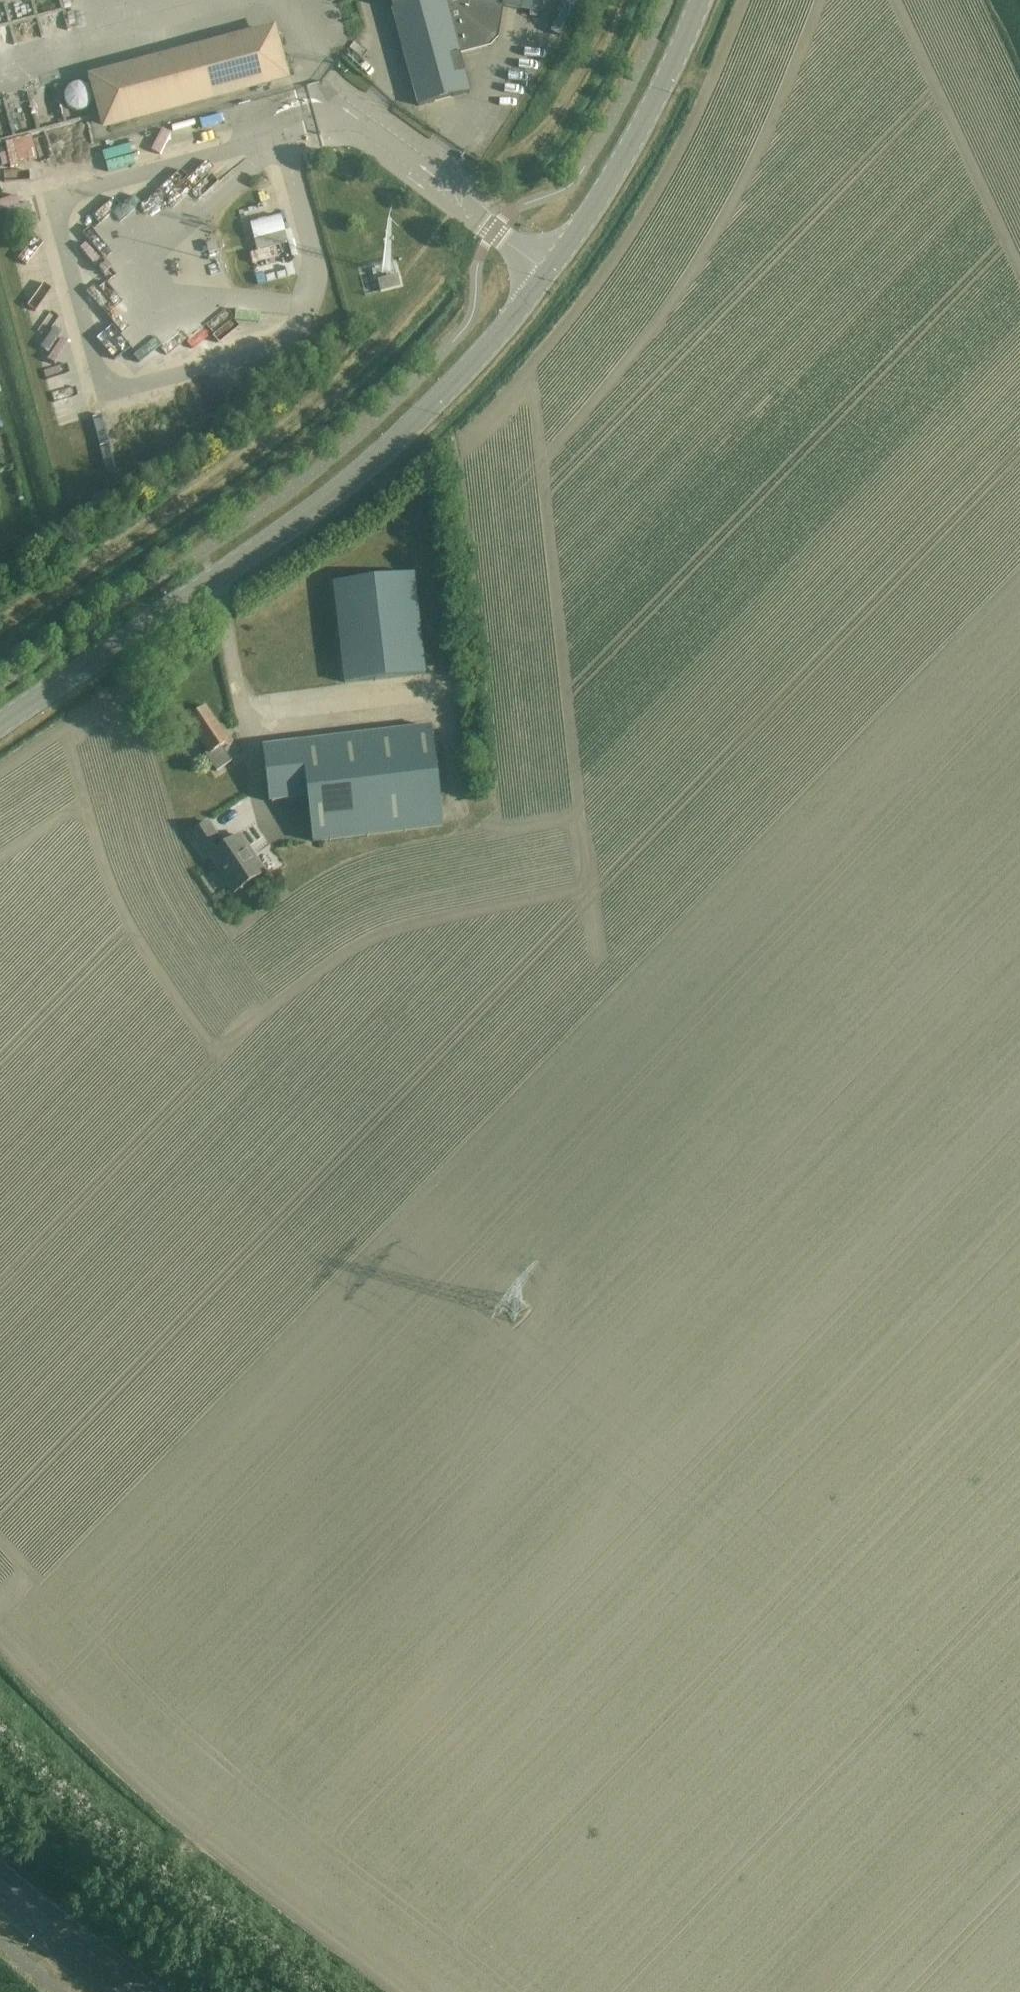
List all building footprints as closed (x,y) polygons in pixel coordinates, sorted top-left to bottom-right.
[(419,106),(469,92),(459,54),(490,45),(496,39),(502,7),(541,14),(544,0),(390,0),(419,106)] [(272,32),(94,80),(106,126),(285,78),(272,32)] [(195,118),(173,124),(176,134),(197,128),(195,118)] [(35,145),(24,148),(29,172),(40,170),(35,145)] [(271,217),(250,223),(254,239),(257,252),(289,244),(286,231),(282,215),(271,217)] [(73,248),(93,263),(100,254),(79,239),(73,248)] [(400,286),(398,275),(379,280),(382,291),(400,286)] [(204,319),(209,330),(228,321),(222,310),(204,319)] [(178,328),(157,338),(165,353),(186,343),(178,328)] [(346,684),(425,675),(414,575),(334,584),(346,684)] [(188,721),(209,753),(206,755),(217,772),(232,762),(223,748),(229,743),(206,709),(188,721)] [(271,803),(309,798),(314,842),(443,827),(437,781),(431,729),(264,749),(271,803)] [(236,893),(263,875),(246,851),(249,849),(241,837),(225,847),(209,824),(189,837),(205,861),(211,857),(236,893)]
